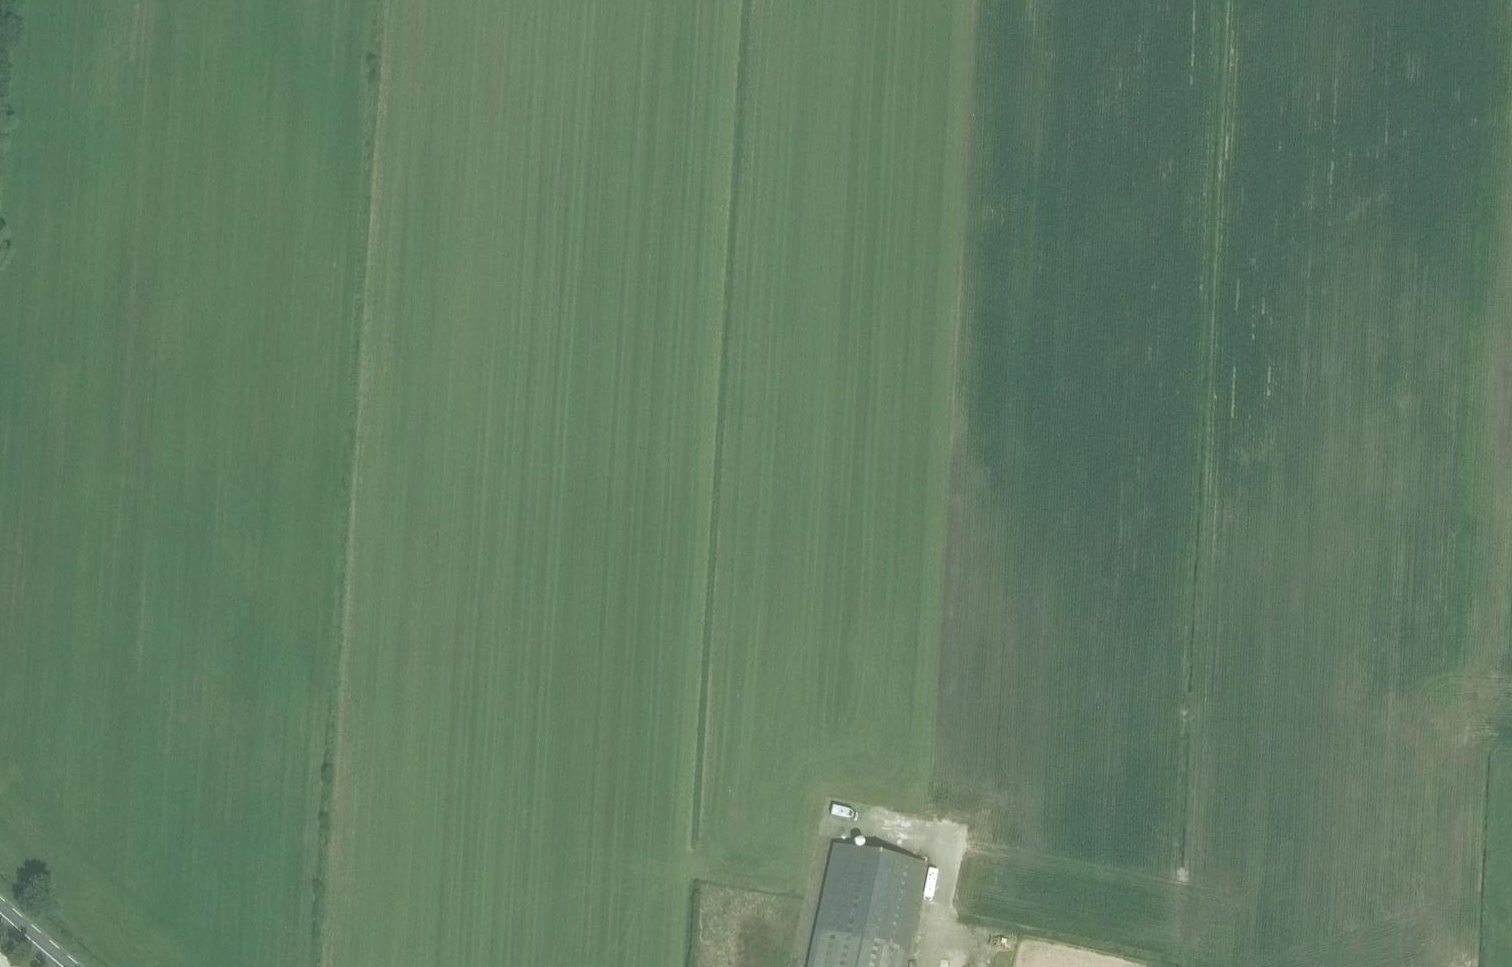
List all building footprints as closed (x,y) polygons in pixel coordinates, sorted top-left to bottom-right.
[(817,934),(810,966),(905,966),(926,864),(835,845),(817,934)]
